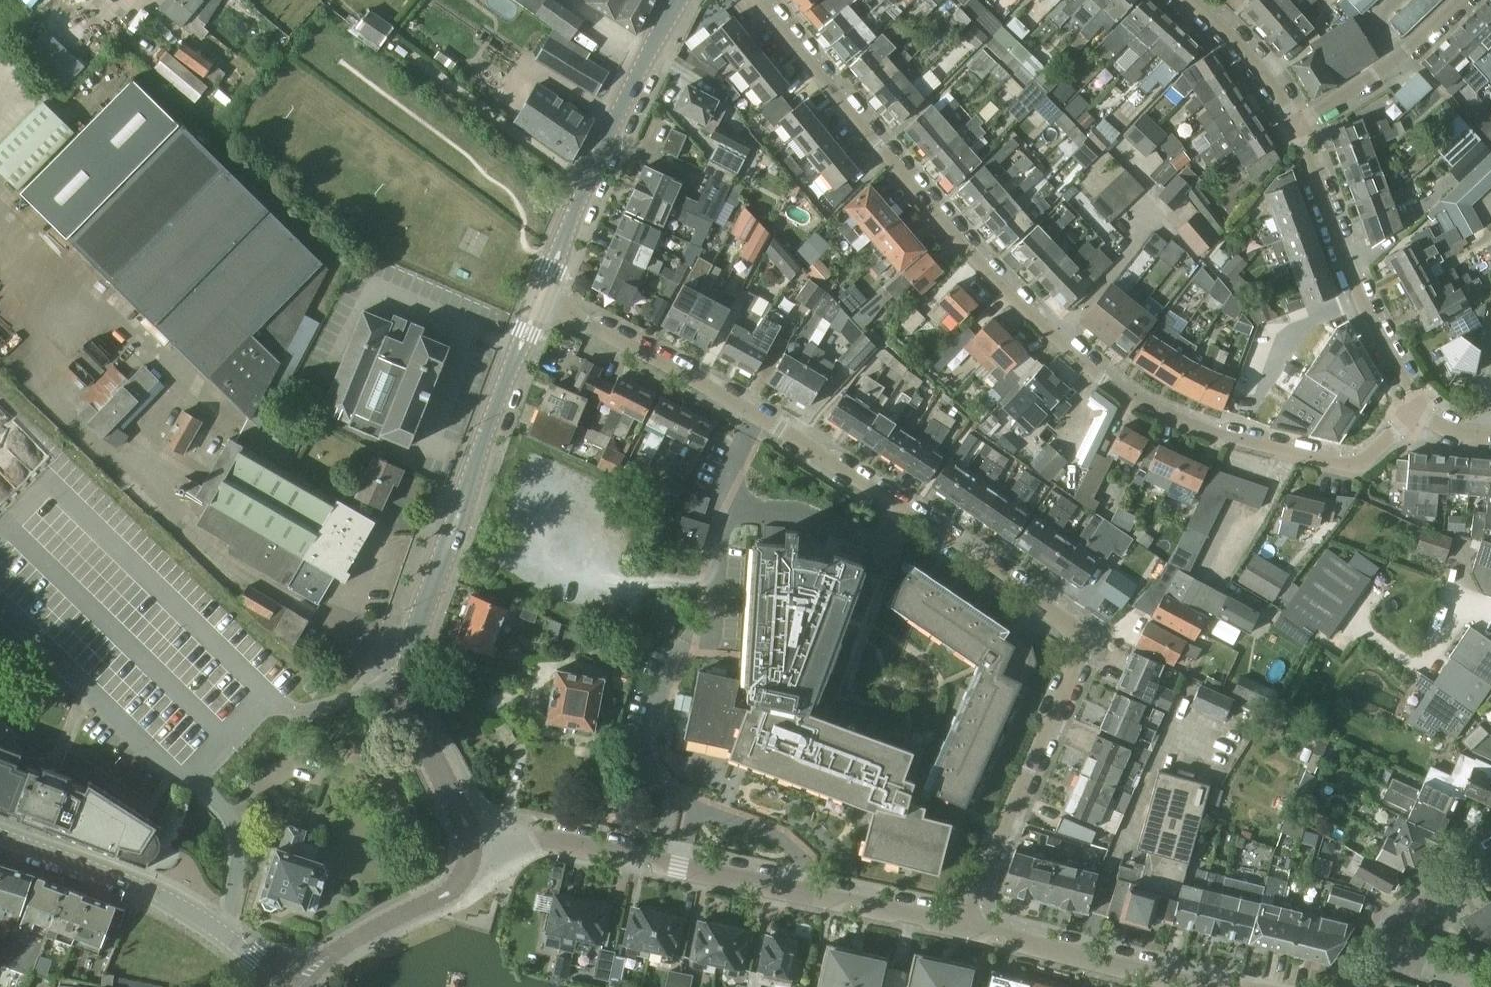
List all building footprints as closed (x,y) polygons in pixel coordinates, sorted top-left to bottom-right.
[(38,8),(44,0),(25,0),(38,8)] [(92,0),(55,34),(71,52),(108,17),(92,0)] [(202,39),(206,34),(187,19),(191,13),(176,0),(165,0),(159,7),(191,34),(193,31),(202,39)] [(191,13),(187,19),(206,34),(208,31),(203,27),(206,24),(208,20),(221,0),(176,0),(191,13)] [(535,15),(546,0),(513,0),(535,15)] [(557,0),(546,0),(535,15),(569,40),(584,19),(583,19),(557,0)] [(655,0),(588,0),(586,3),(636,34),(655,0)] [(819,30),(831,45),(882,0),(793,0),(819,30)] [(874,36),(867,28),(879,18),(877,16),(885,8),(895,18),(908,5),(904,0),(882,0),(831,45),(845,61),(874,36)] [(1064,7),(1071,13),(1083,0),(1071,0),(1064,7)] [(1079,51),(1102,25),(1108,30),(1116,21),(1117,21),(1136,0),(1109,0),(1085,26),(1071,43),(1079,51)] [(1071,13),(1085,26),(1109,0),(1083,0),(1071,13)] [(1111,34),(1124,46),(1132,38),(1158,11),(1146,0),(1143,0),(1113,32),(1111,34)] [(1258,25),(1285,0),(1256,0),(1253,3),(1252,2),(1244,9),(1258,25)] [(1258,25),(1270,39),(1313,0),(1285,0),(1258,25)] [(1313,28),(1300,14),(1317,0),(1313,0),(1270,39),(1284,54),(1313,28)] [(1313,51),(1292,64),(1305,84),(1368,44),(1352,18),(1359,12),(1348,0),(1344,0),(1339,5),(1351,18),(1309,44),(1313,51)] [(1369,6),(1364,0),(1348,0),(1359,12),(1361,14),(1369,6)] [(1389,21),(1403,36),(1442,0),(1411,0),(1389,21)] [(1475,12),(1490,28),(1490,1),(1490,0),(1487,0),(1475,12)] [(971,20),(967,17),(960,9),(951,18),(923,46),(929,52),(959,22),(964,27),(971,20)] [(380,45),(394,27),(369,10),(356,28),(380,45)] [(990,11),(980,21),(993,32),(1001,25),(1003,24),(990,11)] [(1158,11),(1132,38),(1124,46),(1124,47),(1126,45),(1129,48),(1116,62),(1125,71),(1172,23),(1158,11)] [(1475,12),(1462,24),(1489,52),(1490,55),(1490,28),(1475,12)] [(723,53),(750,31),(743,22),(739,26),(732,17),(692,49),(685,61),(704,72),(708,65),(723,53)] [(1186,36),(1172,23),(1125,71),(1121,75),(1132,85),(1143,73),(1140,71),(1155,54),(1162,60),(1162,61),(1186,36)] [(963,35),(977,48),(987,37),(974,24),(963,35)] [(1489,52),(1462,24),(1448,37),(1475,65),(1488,80),(1490,83),(1490,55),(1489,52)] [(994,33),(992,35),(1008,52),(1018,41),(1001,25),(993,32),(994,33)] [(723,53),(725,56),(736,70),(760,51),(752,42),(757,38),(750,31),(723,53)] [(38,68),(33,75),(32,75),(38,80),(44,73),(50,79),(43,88),(57,98),(84,68),(70,57),(69,58),(63,53),(65,50),(59,45),(57,47),(40,32),(21,53),(38,68)] [(1045,60),(1063,40),(1054,32),(1035,52),(1045,60)] [(887,55),(895,48),(881,33),(850,66),(863,80),(887,56),(887,55)] [(1200,49),(1186,36),(1162,61),(1162,60),(1139,86),(1146,93),(1157,82),(1164,88),(1177,74),(1200,49)] [(1461,78),(1475,93),(1488,80),(1475,65),(1448,37),(1436,50),(1460,74),(1462,77),(1461,78)] [(986,46),(1000,59),(1008,52),(994,38),(986,46)] [(1032,54),(1018,41),(1008,52),(1022,65),(1032,54)] [(216,88),(217,87),(227,74),(183,43),(173,56),(213,85),(212,85),(216,88)] [(1377,58),(1368,44),(1305,84),(1313,98),(1377,58)] [(440,49),(434,58),(451,70),(458,61),(440,49)] [(978,65),(973,71),(983,80),(990,73),(989,72),(997,63),(982,49),(973,59),(978,65)] [(501,103),(524,63),(501,50),(478,90),(501,103)] [(1436,50),(1421,63),(1445,87),(1460,74),(1436,50)] [(736,70),(750,86),(778,64),(771,56),(767,59),(760,51),(736,70)] [(887,56),(863,80),(875,94),(906,63),(907,63),(912,58),(905,51),(893,63),(887,56)] [(1000,59),(1014,73),(1022,65),(1008,52),(1000,59)] [(1183,73),(1172,86),(1185,97),(1193,88),(1192,88),(1222,69),(1211,52),(1182,72),(1183,73)] [(1022,65),(1035,78),(1045,68),(1032,54),(1022,65)] [(572,81),(594,95),(608,73),(585,59),(572,81)] [(906,63),(875,94),(886,107),(918,76),(907,63),(906,63)] [(1035,78),(1049,92),(1063,77),(1050,63),(1045,68),(1035,78)] [(758,108),(765,117),(785,101),(778,92),(787,85),(780,75),(784,72),(778,64),(750,86),(764,103),(758,108)] [(717,70),(708,65),(704,72),(713,77),(717,70)] [(1014,74),(1027,87),(1035,78),(1022,65),(1014,73),(1014,74)] [(1186,106),(1192,113),(1203,104),(1203,103),(1232,84),(1222,69),(1192,88),(1193,88),(1197,95),(1186,106)] [(1433,88),(1417,71),(1393,95),(1407,111),(1433,88)] [(886,107),(900,122),(923,98),(925,99),(932,92),(918,76),(886,107)] [(1029,111),(1033,107),(1034,108),(1046,95),(1049,92),(1035,78),(1027,87),(1029,89),(1018,100),(1029,111)] [(132,79),(20,193),(66,238),(65,238),(259,427),(273,401),(261,395),(328,268),(179,122),(177,124),(132,79)] [(514,122),(570,161),(593,120),(536,84),(514,122)] [(1197,118),(1203,127),(1213,120),(1213,119),(1242,99),(1232,84),(1203,103),(1203,104),(1207,110),(1197,118)] [(718,123),(720,118),(726,106),(717,101),(687,86),(686,88),(683,89),(679,97),(681,99),(675,109),(698,121),(696,125),(712,133),(710,138),(720,143),(728,128),(718,123)] [(726,92),(733,100),(739,95),(732,87),(726,92)] [(1034,108),(1050,124),(1063,112),(1046,95),(1034,108)] [(959,105),(954,98),(939,113),(934,107),(937,104),(933,100),(905,129),(917,143),(951,111),(952,112),(959,105)] [(42,99),(0,144),(0,173),(19,191),(76,130),(42,99)] [(1223,134),(1222,133),(1252,114),(1242,99),(1213,119),(1213,120),(1218,127),(1205,136),(1210,143),(1213,141),(1223,134)] [(1434,109),(1435,110),(1446,125),(1457,115),(1446,100),(1434,109)] [(793,138),(808,126),(821,116),(814,108),(810,112),(802,103),(792,109),(785,101),(765,117),(773,127),(779,122),(793,138)] [(1472,120),(1490,142),(1490,113),(1486,107),(1472,120)] [(917,143),(929,157),(964,125),(952,112),(951,111),(917,143)] [(1074,124),(1063,112),(1050,124),(1038,137),(1043,144),(1060,127),(1066,133),(1074,124)] [(1157,124),(1144,113),(1137,122),(1145,134),(1146,136),(1157,124)] [(1210,143),(1221,160),(1225,157),(1230,152),(1263,130),(1252,114),(1222,133),(1223,134),(1213,141),(1210,143)] [(929,157),(942,172),(984,131),(979,126),(983,122),(976,115),(964,125),(929,157)] [(1454,119),(1458,116),(1457,115),(1446,125),(1440,131),(1449,140),(1462,128),(1454,119)] [(793,138),(806,155),(830,136),(823,128),(827,124),(821,116),(808,126),(793,138)] [(1381,132),(1388,130),(1389,128),(1386,118),(1364,126),(1363,123),(1361,118),(1328,132),(1335,150),(1372,136),(1381,132)] [(1137,122),(1123,137),(1133,146),(1145,134),(1137,122)] [(1074,124),(1066,133),(1079,147),(1088,139),(1074,124)] [(1146,136),(1154,147),(1154,148),(1158,144),(1159,143),(1161,140),(1167,134),(1157,124),(1146,136)] [(1398,135),(1394,124),(1389,128),(1388,130),(1381,132),(1385,142),(1398,135)] [(668,150),(683,153),(688,131),(672,128),(668,150)] [(1098,129),(1088,139),(1102,153),(1111,143),(1098,129)] [(1229,155),(1240,170),(1244,167),(1251,177),(1278,159),(1271,147),(1273,146),(1263,130),(1230,152),(1225,157),(1229,155)] [(942,172),(955,187),(984,159),(978,152),(987,142),(982,136),(985,132),(984,131),(942,172)] [(1171,133),(1166,137),(1166,136),(1161,140),(1159,143),(1158,144),(1166,153),(1179,141),(1171,133)] [(1133,146),(1146,157),(1154,148),(1154,147),(1146,136),(1145,134),(1133,146)] [(806,155),(821,172),(848,150),(841,142),(837,145),(830,136),(806,155)] [(1375,155),(1370,142),(1374,141),(1372,136),(1335,150),(1342,167),(1375,155)] [(983,167),(958,191),(970,204),(1005,171),(999,164),(1018,145),(1012,139),(983,167)] [(1079,147),(1093,162),(1102,153),(1088,139),(1079,147)] [(716,144),(708,160),(736,175),(744,158),(718,145),(716,144)] [(1163,162),(1170,171),(1170,172),(1175,167),(1177,171),(1190,160),(1188,157),(1189,155),(1181,146),(1167,157),(1167,158),(1163,162)] [(834,207),(853,189),(846,181),(858,170),(851,161),(855,158),(848,150),(821,172),(834,188),(825,196),(834,207)] [(1375,155),(1342,167),(1348,184),(1381,172),(1376,159),(1380,157),(1379,153),(1375,155)] [(1483,161),(1490,170),(1490,153),(1483,161)] [(1023,154),(1005,171),(970,204),(982,219),(1011,192),(1008,188),(1005,191),(1002,187),(1019,171),(1022,174),(1033,164),(1030,161),(1023,154)] [(1390,169),(1404,164),(1401,154),(1387,159),(1390,169)] [(783,160),(790,168),(796,163),(790,155),(783,160)] [(730,187),(731,185),(736,175),(708,160),(703,171),(703,172),(702,173),(709,176),(730,187)] [(1490,186),(1490,170),(1483,161),(1473,170),(1489,188),(1490,186)] [(1150,175),(1159,184),(1170,172),(1170,171),(1163,162),(1150,175)] [(797,176),(803,171),(796,163),(790,168),(797,176)] [(681,182),(644,166),(635,188),(688,212),(688,211),(703,218),(702,218),(712,223),(724,200),(730,187),(709,176),(698,201),(677,193),(681,182)] [(1043,175),(1037,168),(1025,178),(1011,192),(982,219),(994,232),(1023,205),(1021,202),(1018,205),(1014,202),(1043,175)] [(1177,173),(1174,177),(1186,196),(1195,187),(1193,185),(1198,182),(1184,169),(1179,175),(1177,173)] [(1135,198),(1144,190),(1125,170),(1116,179),(1135,198)] [(1381,172),(1348,184),(1355,201),(1387,189),(1383,176),(1387,175),(1385,170),(1381,172)] [(1489,188),(1473,170),(1464,178),(1480,197),(1489,188)] [(1277,176),(1264,192),(1273,216),(1303,205),(1290,171),(1277,176)] [(1187,197),(1186,196),(1174,177),(1158,196),(1174,211),(1187,197)] [(1441,200),(1471,206),(1472,206),(1471,205),(1480,197),(1464,178),(1440,200),(1441,200)] [(1126,207),(1135,198),(1116,179),(1107,187),(1126,207)] [(1029,219),(1026,215),(1035,207),(1054,188),(1047,181),(1029,200),(1023,205),(994,232),(1007,247),(1032,224),(1031,222),(1035,218),(1032,215),(1029,219)] [(741,198),(731,186),(731,185),(730,187),(724,200),(736,207),(741,198)] [(852,215),(837,228),(844,236),(882,202),(868,187),(845,207),(852,215)] [(1118,215),(1126,207),(1107,187),(1099,195),(1118,215)] [(1217,235),(1226,228),(1195,187),(1186,196),(1187,197),(1188,197),(1217,235)] [(625,210),(662,227),(670,208),(674,210),(671,216),(684,222),(688,212),(635,188),(625,210)] [(1355,201),(1361,220),(1398,206),(1398,205),(1394,207),(1389,194),(1394,192),(1392,188),(1388,189),(1387,189),(1355,201)] [(1109,222),(1118,215),(1099,195),(1090,203),(1109,222)] [(1472,206),(1471,206),(1441,200),(1456,228),(1477,217),(1472,206)] [(844,236),(851,243),(865,231),(872,239),(896,217),(882,202),(844,236)] [(1303,205),(1273,216),(1280,234),(1274,236),(1273,232),(1260,237),(1264,245),(1282,239),(1311,228),(1303,205)] [(1372,247),(1402,228),(1396,211),(1400,209),(1398,206),(1361,220),(1372,247)] [(744,207),(730,233),(746,241),(757,221),(744,207)] [(1064,212),(1065,214),(1057,221),(1063,228),(1074,217),(1067,209),(1064,212)] [(661,230),(623,214),(615,232),(652,249),(661,230)] [(1197,215),(1178,231),(1199,255),(1218,239),(1197,215)] [(864,259),(871,267),(910,233),(896,217),(872,239),(878,247),(864,259)] [(1462,239),(1483,227),(1477,217),(1456,228),(1462,239)] [(701,246),(712,223),(702,218),(691,241),(701,246)] [(1023,265),(1050,239),(1051,240),(1063,228),(1057,221),(1049,229),(1045,233),(1040,229),(1036,225),(1009,251),(1010,251),(1023,265)] [(772,235),(759,222),(740,256),(755,264),(772,235)] [(1392,269),(1395,267),(1398,274),(1436,253),(1458,240),(1462,238),(1453,224),(1432,235),(1427,225),(1411,234),(1414,240),(1388,255),(1389,257),(1387,259),(1392,269)] [(1268,259),(1272,268),(1319,250),(1311,228),(1282,239),(1288,256),(1282,259),(1280,255),(1268,259)] [(1168,242),(1153,231),(1153,230),(1139,248),(1155,260),(1168,242)] [(1071,231),(1064,238),(1066,240),(1071,246),(1072,247),(1080,240),(1079,238),(1071,231)] [(652,249),(615,232),(607,252),(628,262),(628,260),(647,269),(648,270),(657,274),(663,260),(650,255),(652,249)] [(899,271),(924,249),(910,233),(871,267),(878,275),(892,262),(899,271)] [(801,265),(775,235),(765,254),(790,281),(801,265)] [(1023,265),(1037,279),(1068,249),(1061,243),(1058,247),(1051,240),(1050,239),(1023,265)] [(1458,240),(1436,253),(1440,260),(1462,248),(1458,240)] [(1037,279),(1051,293),(1095,250),(1087,241),(1069,259),(1067,257),(1070,254),(1068,251),(1068,250),(1068,249),(1037,279)] [(681,287),(661,324),(677,333),(708,274),(713,264),(699,257),(703,250),(688,243),(671,281),(681,287)] [(799,257),(809,267),(819,258),(822,255),(811,244),(799,257)] [(1097,247),(1095,250),(1051,293),(1065,308),(1068,305),(1074,312),(1090,297),(1084,290),(1112,263),(1097,247)] [(1219,248),(1210,258),(1220,267),(1229,257),(1219,248)] [(1292,266),(1298,283),(1328,272),(1319,250),(1272,268),(1275,277),(1288,272),(1286,268),(1292,266)] [(1228,283),(1251,260),(1240,251),(1226,266),(1230,270),(1223,277),(1228,283)] [(619,280),(635,289),(642,273),(645,274),(647,269),(628,260),(628,262),(607,252),(600,269),(619,279),(619,280)] [(886,288),(893,297),(902,289),(904,291),(912,285),(921,295),(935,282),(933,279),(942,271),(941,269),(941,265),(938,261),(933,260),(927,253),(903,274),(902,274),(886,288)] [(1406,293),(1435,277),(1429,267),(1440,260),(1436,253),(1398,274),(1402,281),(1400,282),(1406,293)] [(809,267),(805,271),(817,284),(819,286),(829,277),(829,276),(832,273),(819,258),(809,267)] [(1216,281),(1215,281),(1202,266),(1192,281),(1207,293),(1216,281)] [(1406,293),(1412,304),(1414,303),(1418,309),(1466,282),(1467,284),(1472,281),(1468,273),(1459,278),(1453,267),(1435,277),(1406,293)] [(592,287),(627,307),(635,289),(619,280),(619,279),(600,269),(592,287)] [(1307,307),(1337,295),(1328,272),(1298,283),(1305,301),(1299,304),(1297,299),(1285,304),(1288,313),(1306,305),(1307,307)] [(708,274),(677,333),(693,341),(717,297),(718,294),(710,289),(716,278),(708,274)] [(829,277),(819,286),(827,292),(836,285),(829,277)] [(1223,305),(1231,292),(1223,283),(1217,277),(1215,281),(1216,281),(1207,293),(1213,298),(1223,305)] [(1467,284),(1466,282),(1418,309),(1422,316),(1419,318),(1425,328),(1428,327),(1429,329),(1443,321),(1445,325),(1471,311),(1464,296),(1482,286),(1478,278),(1472,281),(1467,284)] [(809,279),(795,298),(811,310),(827,292),(819,286),(817,284),(809,279)] [(926,314),(937,323),(948,312),(959,323),(977,305),(956,284),(926,314)] [(1080,321),(1095,333),(1124,297),(1109,285),(1080,321)] [(847,288),(838,296),(852,313),(863,303),(855,294),(854,296),(847,288)] [(893,297),(886,288),(881,292),(851,318),(862,330),(870,322),(885,304),(893,297)] [(736,364),(756,330),(772,307),(771,306),(772,304),(748,292),(743,303),(748,307),(746,310),(750,312),(742,328),(735,324),(718,354),(736,364)] [(812,310),(830,323),(831,324),(838,313),(837,312),(841,306),(827,292),(811,310),(812,310)] [(719,302),(721,299),(717,297),(693,341),(708,350),(736,298),(730,294),(724,305),(719,302)] [(646,319),(657,325),(668,302),(657,296),(646,319)] [(1110,344),(1138,309),(1138,308),(1124,297),(1095,333),(1110,344)] [(1248,313),(1258,324),(1257,325),(1278,317),(1278,316),(1277,313),(1271,310),(1268,304),(1265,306),(1263,303),(1248,313)] [(755,375),(774,340),(772,339),(785,315),(772,307),(756,330),(736,364),(755,375)] [(1110,344),(1125,356),(1153,320),(1138,308),(1138,309),(1110,344)] [(916,309),(901,325),(910,334),(925,319),(916,309)] [(381,434),(409,446),(450,345),(421,334),(424,326),(394,314),(390,322),(362,311),(322,410),(349,421),(348,424),(380,437),(381,434)] [(827,349),(845,317),(838,313),(831,324),(830,323),(818,343),(827,349)] [(290,348),(303,355),(321,321),(308,314),(290,348)] [(1148,334),(1131,362),(1153,375),(1179,334),(1169,327),(1173,323),(1164,317),(1149,335),(1148,334)] [(971,353),(981,363),(1008,335),(991,318),(963,345),(971,353)] [(1299,365),(1297,368),(1360,410),(1377,384),(1375,384),(1377,374),(1347,322),(1336,328),(1308,371),(1299,365)] [(930,364),(939,372),(964,347),(963,345),(975,334),(967,326),(930,364)] [(873,329),(865,336),(864,335),(876,349),(877,347),(884,342),(899,355),(908,346),(892,333),(884,341),(873,329)] [(837,360),(855,371),(876,349),(864,335),(862,334),(837,360)] [(1153,375),(1172,387),(1189,360),(1197,347),(1179,334),(1153,375)] [(1001,396),(1019,378),(1009,369),(1025,352),(1008,335),(981,363),(990,373),(998,380),(991,387),(1001,396)] [(1455,369),(1474,373),(1478,349),(1461,336),(1439,348),(1448,365),(1449,364),(1451,368),(1455,369)] [(768,382),(789,394),(817,347),(808,342),(797,361),(785,354),(768,382)] [(810,407),(826,379),(825,378),(833,366),(822,359),(826,352),(817,347),(789,394),(810,407)] [(1199,400),(1219,351),(1219,350),(1211,347),(1205,363),(1208,365),(1205,370),(1189,360),(1172,387),(1179,391),(1199,400)] [(1223,370),(1228,354),(1219,350),(1219,351),(1199,400),(1222,410),(1232,381),(1216,374),(1219,368),(1223,370)] [(876,356),(887,365),(894,357),(886,351),(880,351),(876,356)] [(585,361),(574,384),(589,391),(596,377),(600,368),(585,361)] [(143,365),(123,386),(98,411),(89,403),(78,415),(87,423),(102,438),(117,448),(129,436),(113,426),(138,401),(158,380),(143,365)] [(1068,389),(1043,366),(1003,409),(1023,427),(1020,430),(1025,434),(1028,431),(1029,432),(1068,389)] [(1354,421),(1353,421),(1360,410),(1297,368),(1287,383),(1296,388),(1270,428),(1339,442),(1346,432),(1347,432),(1354,421)] [(901,378),(917,389),(923,381),(907,370),(901,378)] [(596,377),(589,391),(587,395),(584,400),(598,409),(601,401),(605,403),(612,407),(600,432),(610,437),(612,433),(636,386),(618,377),(614,385),(596,377)] [(845,391),(827,418),(844,430),(876,382),(867,377),(854,397),(845,391)] [(876,382),(844,430),(860,440),(879,413),(878,412),(888,398),(881,393),(885,388),(876,382)] [(541,408),(579,424),(581,421),(580,420),(576,418),(584,398),(551,384),(541,408)] [(641,421),(654,395),(636,386),(613,433),(624,438),(635,418),(641,421)] [(886,418),(879,413),(860,440),(877,451),(908,403),(912,398),(911,398),(902,392),(900,398),(886,418)] [(917,409),(923,399),(914,393),(911,398),(912,398),(908,403),(917,409)] [(652,427),(640,449),(653,455),(664,433),(677,407),(659,398),(646,424),(652,427)] [(917,409),(908,403),(877,451),(894,462),(912,434),(904,429),(917,409)] [(664,433),(674,438),(651,486),(659,490),(671,465),(683,443),(682,442),(695,416),(677,407),(664,433)] [(587,440),(591,430),(579,425),(579,424),(541,408),(531,432),(564,446),(571,449),(575,441),(568,438),(572,428),(576,430),(574,434),(587,440)] [(941,424),(947,414),(939,409),(932,419),(941,424)] [(182,410),(163,443),(183,455),(202,421),(182,410)] [(947,414),(941,424),(950,430),(956,420),(947,414)] [(713,425),(695,416),(682,442),(683,443),(689,446),(678,467),(689,473),(713,425)] [(941,424),(932,419),(919,439),(912,434),(894,462),(909,472),(941,424)] [(936,450),(949,430),(950,430),(941,424),(909,472),(926,483),(945,455),(936,450)] [(346,571),(374,522),(254,452),(255,449),(258,451),(257,452),(280,464),(285,454),(293,458),(298,447),(269,431),(262,444),(231,425),(225,436),(229,439),(202,487),(185,477),(180,486),(178,486),(178,490),(181,491),(185,491),(186,489),(198,496),(190,509),(202,516),(197,524),(229,543),(229,552),(318,603),(334,576),(346,583),(351,573),(346,571)] [(1107,455),(1116,459),(1116,458),(1132,467),(1147,440),(1122,426),(1107,455)] [(591,430),(587,440),(586,441),(604,449),(610,437),(600,432),(592,429),(591,430)] [(947,497),(965,471),(958,466),(968,452),(972,446),(965,440),(961,447),(949,460),(931,486),(947,497)] [(1049,482),(1067,461),(1047,443),(1029,464),(1049,482)] [(615,475),(625,456),(606,447),(597,466),(615,475)] [(986,458),(994,463),(1001,454),(993,448),(986,458)] [(1139,491),(1144,480),(1168,490),(1172,480),(1182,458),(1157,448),(1152,460),(1144,457),(1129,486),(1139,491)] [(1402,505),(1401,514),(1414,515),(1425,516),(1429,455),(1408,453),(1407,460),(1406,483),(1405,489),(1416,490),(1415,506),(1403,505),(1402,505)] [(1009,459),(1001,454),(994,463),(1003,469),(1009,459)] [(1082,485),(1099,493),(1114,461),(1097,454),(1082,485)] [(1449,457),(1429,455),(1425,516),(1435,516),(1437,492),(1447,493),(1449,457)] [(356,496),(381,508),(393,483),(396,484),(403,470),(374,456),(356,496)] [(1470,458),(1449,457),(1447,493),(1468,494),(1470,458)] [(964,508),(994,463),(986,458),(983,462),(973,476),(965,471),(947,497),(964,508)] [(1207,469),(1182,458),(1172,480),(1197,491),(1207,469)] [(1470,458),(1468,494),(1484,496),(1484,499),(1483,504),(1487,505),(1490,460),(1470,458)] [(1406,483),(1407,460),(1396,459),(1394,482),(1406,483)] [(622,472),(640,481),(645,473),(626,463),(622,472)] [(1003,469),(994,463),(964,508),(980,519),(998,492),(990,487),(999,474),(999,473),(1003,469)] [(1027,485),(1033,476),(1024,470),(1018,479),(1027,485)] [(1205,490),(1215,494),(1225,474),(1215,470),(1205,490)] [(1236,478),(1225,474),(1215,494),(1225,497),(1226,498),(1236,478)] [(1033,476),(1027,485),(1035,490),(1041,482),(1033,476)] [(676,503),(677,502),(684,487),(666,478),(657,495),(676,503)] [(1246,481),(1236,478),(1226,498),(1237,501),(1246,481)] [(1011,508),(1027,485),(1018,479),(1015,484),(1005,498),(998,492),(980,519),(996,530),(1011,508)] [(1257,485),(1246,481),(1237,501),(1247,505),(1257,485)] [(1012,541),(1013,542),(1031,515),(1023,509),(1032,496),(1035,490),(1027,485),(1011,508),(996,530),(1012,541)] [(1268,489),(1257,485),(1247,505),(1258,509),(1268,489)] [(1205,490),(1200,500),(1219,509),(1225,497),(1215,494),(1205,490)] [(1054,505),(1062,511),(1069,501),(1061,495),(1054,505)] [(1319,520),(1331,523),(1336,504),(1301,495),(1300,499),(1287,496),(1282,519),(1317,528),(1319,520)] [(1200,500),(1196,509),(1215,519),(1219,509),(1200,500)] [(1077,506),(1069,501),(1062,511),(1070,517),(1077,506)] [(1062,511),(1054,505),(1052,509),(1042,523),(1034,517),(1016,544),(1032,555),(1062,511)] [(1118,507),(1111,522),(1129,531),(1136,516),(1118,507)] [(1196,509),(1191,519),(1210,528),(1215,519),(1196,509)] [(1070,517),(1062,511),(1032,555),(1048,566),(1066,539),(1059,534),(1068,520),(1070,517)] [(1486,512),(1474,511),(1471,536),(1483,537),(1486,512)] [(1048,566),(1064,577),(1104,519),(1095,513),(1083,531),(1074,545),(1066,539),(1048,566)] [(710,523),(682,514),(673,541),(701,551),(710,523)] [(1130,536),(1104,519),(1064,577),(1081,588),(1099,561),(1092,556),(1101,543),(1105,535),(1113,540),(1109,547),(1119,553),(1130,536)] [(1191,519),(1187,528),(1206,537),(1210,528),(1191,519)] [(1448,528),(1463,529),(1464,521),(1449,519),(1448,528)] [(1138,527),(1131,537),(1140,543),(1145,532),(1138,527)] [(1187,528),(1182,538),(1201,547),(1206,537),(1187,528)] [(1415,551),(1445,561),(1452,537),(1423,528),(1415,551)] [(784,545),(756,543),(747,669),(739,667),(735,679),(698,671),(684,739),(688,740),(736,750),(733,764),(739,766),(747,769),(749,762),(871,810),(861,855),(939,875),(952,823),(923,816),(925,807),(907,802),(914,781),(903,777),(912,751),(808,713),(862,565),(834,555),(832,559),(796,551),(797,531),(791,530),(785,530),(784,545)] [(1147,548),(1154,539),(1145,532),(1140,543),(1147,548)] [(1182,538),(1178,547),(1196,556),(1201,547),(1182,538)] [(1482,540),(1471,573),(1482,594),(1490,597),(1490,543),(1482,540)] [(1177,548),(1172,556),(1192,566),(1196,556),(1178,547),(1177,548)] [(1347,564),(1327,550),(1302,584),(1345,615),(1369,580),(1377,569),(1355,553),(1347,564)] [(1244,585),(1280,602),(1295,570),(1258,553),(1244,585)] [(1172,556),(1166,565),(1187,575),(1192,566),(1172,556)] [(1207,611),(1216,615),(1248,633),(1259,613),(1209,587),(1187,575),(1166,565),(1157,579),(1131,607),(1194,640),(1206,618),(1204,617),(1207,611)] [(1122,609),(1142,590),(1123,569),(1102,587),(1122,609)] [(914,579),(907,574),(887,603),(978,665),(979,664),(983,667),(927,790),(965,807),(971,793),(977,795),(982,784),(976,781),(982,768),(988,771),(993,759),(987,756),(993,743),(999,746),(1004,734),(998,732),(1004,719),(1010,721),(1015,710),(1010,707),(1016,694),(1021,697),(1037,662),(1032,645),(1008,630),(1007,632),(1005,631),(1004,632),(1003,631),(1002,633),(991,626),(994,621),(987,617),(984,622),(968,612),(971,607),(964,602),(961,608),(945,598),(948,593),(941,588),(937,593),(922,584),(925,579),(918,574),(914,579)] [(1287,607),(1329,637),(1345,615),(1302,584),(1287,607)] [(248,585),(237,602),(264,626),(273,632),(292,646),(308,620),(278,603),(248,585)] [(467,606),(462,618),(501,633),(510,610),(475,597),(471,605),(467,606)] [(520,617),(534,623),(537,614),(523,608),(520,617)] [(457,642),(493,656),(501,633),(462,618),(457,632),(460,633),(457,642)] [(1136,646),(1137,647),(1135,652),(1148,659),(1150,654),(1173,665),(1179,653),(1195,660),(1201,647),(1190,645),(1147,624),(1136,646)] [(1452,659),(1435,684),(1474,711),(1490,687),(1490,685),(1472,671),(1490,641),(1490,640),(1469,626),(1449,657),(1452,659)] [(1472,671),(1490,685),(1490,641),(1472,671)] [(1134,652),(1125,670),(1175,693),(1176,692),(1156,683),(1159,676),(1157,675),(1162,665),(1148,659),(1135,652),(1134,652)] [(565,726),(564,731),(569,732),(580,674),(555,669),(545,722),(565,726)] [(1125,670),(1117,687),(1149,703),(1168,711),(1175,693),(1125,670)] [(595,731),(605,679),(580,674),(569,732),(574,733),(575,727),(595,731)] [(1199,684),(1190,706),(1224,721),(1234,699),(1199,684)] [(1408,723),(1433,735),(1439,726),(1455,737),(1474,711),(1435,684),(1417,710),(1408,723)] [(1115,691),(1107,710),(1156,731),(1164,712),(1152,707),(1148,718),(1140,715),(1145,704),(1115,691)] [(1107,710),(1099,728),(1151,751),(1159,735),(1156,733),(1156,731),(1107,710)] [(1479,723),(1488,732),(1490,729),(1490,725),(1484,717),(1479,723)] [(1488,732),(1479,723),(1478,724),(1461,741),(1471,750),(1488,732)] [(1096,735),(1088,754),(1135,775),(1140,764),(1130,759),(1129,762),(1126,760),(1130,750),(1096,735)] [(1321,736),(1313,754),(1321,758),(1329,739),(1321,736)] [(146,867),(151,853),(153,852),(155,849),(156,847),(156,845),(156,842),(156,841),(156,840),(161,826),(145,816),(88,780),(83,787),(70,782),(72,778),(60,774),(40,767),(39,771),(27,766),(26,769),(17,766),(22,754),(0,746),(0,813),(112,854),(112,855),(146,867)] [(1423,781),(1432,785),(1462,799),(1466,792),(1473,795),(1473,794),(1490,802),(1490,780),(1488,779),(1490,773),(1490,766),(1476,759),(1460,753),(1450,775),(1430,766),(1423,781)] [(1088,754),(1080,773),(1114,788),(1118,778),(1122,780),(1121,782),(1130,785),(1135,775),(1088,754)] [(1307,769),(1314,772),(1321,758),(1313,754),(1307,769)] [(1117,879),(1107,917),(1119,920),(1148,927),(1150,918),(1170,923),(1181,883),(1209,785),(1158,772),(1136,850),(1148,853),(1145,865),(1134,862),(1132,870),(1119,867),(1116,879),(1117,879)] [(1299,786),(1311,791),(1317,778),(1305,772),(1299,786)] [(1080,773),(1072,792),(1106,806),(1114,788),(1080,773)] [(1416,790),(1391,778),(1387,788),(1448,816),(1456,797),(1462,800),(1462,799),(1432,785),(1423,781),(1416,795),(1414,794),(1416,790)] [(1218,807),(1222,790),(1210,787),(1206,804),(1218,807)] [(1409,804),(1413,806),(1407,819),(1439,834),(1448,816),(1387,788),(1382,799),(1406,810),(1409,804)] [(1121,791),(1113,809),(1124,814),(1132,796),(1121,791)] [(1098,825),(1115,833),(1123,814),(1124,814),(1113,809),(1106,806),(1072,792),(1064,811),(1098,825)] [(1383,835),(1386,836),(1420,852),(1424,845),(1432,849),(1439,834),(1407,819),(1398,815),(1392,828),(1387,826),(1383,835)] [(1055,832),(1090,844),(1095,831),(1061,816),(1055,832)] [(327,868),(324,862),(321,863),(320,861),(314,859),(318,846),(302,841),(306,829),(287,823),(279,848),(276,847),(268,872),(266,871),(258,898),(262,899),(261,902),(265,909),(269,910),(275,907),(276,904),(281,906),(282,903),(304,910),(305,908),(315,911),(321,892),(320,891),(327,868)] [(1406,863),(1413,866),(1420,852),(1386,836),(1376,859),(1402,871),(1406,863)] [(999,890),(1022,896),(1034,852),(1027,850),(1026,854),(1014,852),(999,890)] [(1022,896),(1044,902),(1055,862),(1042,858),(1043,854),(1034,852),(1022,896)] [(1376,892),(1379,888),(1386,891),(1389,889),(1390,890),(1395,888),(1398,883),(1396,878),(1395,877),(1396,875),(1363,856),(1353,874),(1365,880),(1363,885),(1376,892)] [(1044,902),(1065,907),(1077,862),(1067,860),(1066,864),(1055,862),(1044,902)] [(1087,913),(1097,872),(1084,869),(1085,864),(1077,862),(1065,907),(1087,913)] [(3,866),(0,875),(0,917),(3,918),(5,909),(21,914),(33,876),(3,866)] [(1181,883),(1170,923),(1192,928),(1207,872),(1197,869),(1192,886),(1181,883)] [(1207,872),(1192,928),(1210,933),(1225,878),(1225,876),(1207,872)] [(1264,887),(1248,943),(1271,948),(1283,898),(1287,881),(1267,875),(1264,887)] [(1308,884),(1321,888),(1323,879),(1310,876),(1308,884)] [(31,975),(46,935),(47,935),(66,887),(38,877),(20,925),(16,923),(0,966),(0,967),(21,974),(22,972),(31,975)] [(1225,878),(1210,933),(1228,938),(1248,943),(1264,887),(1243,882),(1234,880),(1229,879),(1225,878)] [(1327,902),(1359,911),(1364,894),(1332,885),(1327,902)] [(73,945),(91,897),(66,887),(47,935),(73,945)] [(573,951),(575,943),(583,902),(555,896),(551,913),(547,912),(543,930),(562,934),(559,949),(573,951)] [(73,945),(98,954),(109,923),(120,927),(126,910),(116,906),(91,897),(73,945)] [(587,898),(586,903),(583,902),(575,943),(590,946),(590,941),(606,945),(609,933),(601,931),(607,902),(587,898)] [(1283,898),(1271,948),(1290,953),(1300,912),(1292,910),(1294,906),(1289,904),(1290,899),(1288,899),(1283,898)] [(1490,902),(1463,919),(1473,936),(1490,942),(1490,904),(1490,902)] [(635,956),(637,948),(650,951),(659,909),(644,906),(643,910),(634,908),(626,945),(627,946),(626,954),(635,956)] [(673,912),(659,909),(650,951),(662,953),(661,960),(670,962),(672,955),(674,955),(682,918),(672,916),(673,912)] [(1300,912),(1290,953),(1310,958),(1321,917),(1322,913),(1309,910),(1308,914),(1300,912)] [(1321,917),(1310,958),(1328,963),(1355,925),(1321,917)] [(725,923),(714,921),(710,924),(700,923),(693,959),(694,959),(693,967),(702,969),(704,961),(717,964),(725,923)] [(738,930),(737,925),(725,923),(717,964),(729,966),(727,974),(737,976),(739,968),(740,969),(747,931),(738,930)] [(762,984),(774,986),(775,984),(791,986),(793,978),(794,978),(797,961),(792,960),(797,937),(781,934),(780,939),(767,936),(760,972),(750,970),(747,986),(761,986),(762,984)] [(816,986),(971,986),(976,966),(946,959),(941,958),(914,952),(909,974),(904,973),(898,972),(893,970),(886,969),(888,958),(863,952),(859,951),(826,944),(825,950),(821,966),(816,986)] [(615,952),(599,948),(593,978),(609,981),(615,952)] [(556,956),(552,974),(566,978),(570,959),(556,956)] [(665,986),(677,986),(680,972),(671,970),(669,970),(665,986)] [(677,986),(690,986),(693,975),(690,974),(680,972),(677,986)] [(1030,981),(1027,981),(1025,976),(1018,974),(1015,978),(992,972),(988,986),(1028,986),(1030,981)] [(162,986),(114,976),(114,975),(103,973),(100,985),(112,986),(162,986)] [(450,986),(460,986),(461,976),(451,976),(450,986)]
